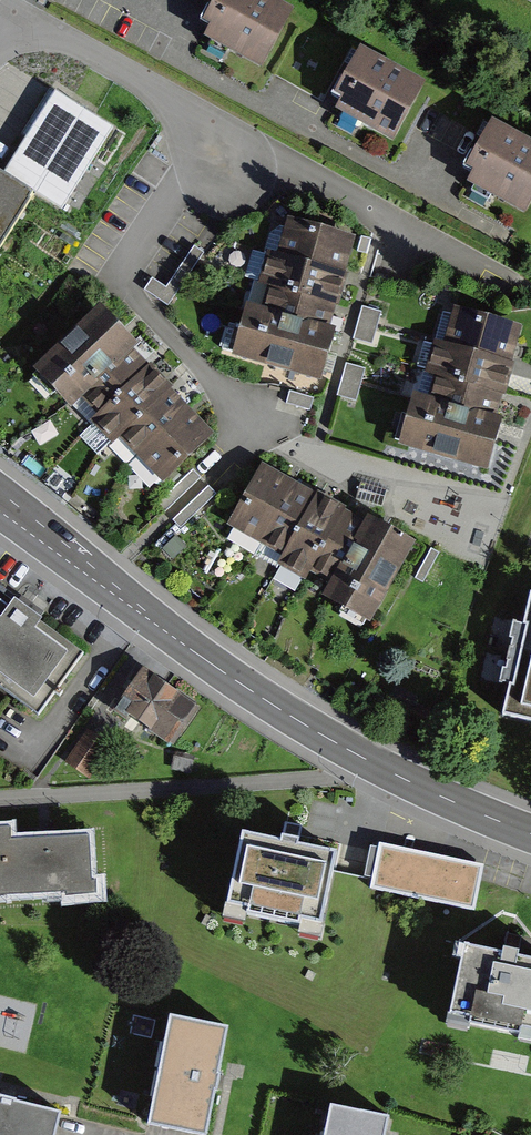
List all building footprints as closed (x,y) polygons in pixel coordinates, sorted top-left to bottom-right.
[(301,22),(259,0),(228,0),(204,46),(270,81),(301,22)] [(398,154),(431,93),(360,54),(327,115),(398,154)] [(62,208),(111,127),(48,90),(19,138),(22,140),(2,173),(32,190),(62,208)] [(530,214),(530,147),(492,126),(458,187),(525,224),(530,214)] [(0,171),(0,244),(32,190),(2,173),(0,171)] [(340,387),(374,242),(278,219),(244,365),(340,387)] [(491,475),(524,332),(432,311),(399,454),(491,475)] [(204,449),(88,324),(27,381),(143,506),(204,449)] [(416,532),(260,453),(218,535),(374,614),(416,532)] [(0,579),(0,677),(40,706),(86,641),(0,579)] [(528,606),(499,731),(530,738),(530,607),(528,606)] [(201,691),(144,655),(117,698),(174,734),(201,691)] [(112,733),(88,717),(64,751),(87,767),(112,733)] [(0,819),(0,888),(96,886),(89,831),(9,832),(7,819),(0,819)] [(320,925),(333,843),(242,828),(228,910),(320,925)] [(504,893),(361,866),(354,905),(496,933),(504,893)] [(530,1044),(530,959),(463,944),(445,1026),(530,1044)] [(162,1035),(141,1134),(204,1134),(222,1047),(162,1035)] [(332,1098),(324,1134),(385,1134),(391,1111),(332,1098)] [(0,1119),(0,1134),(53,1134),(54,1132),(0,1119)]
